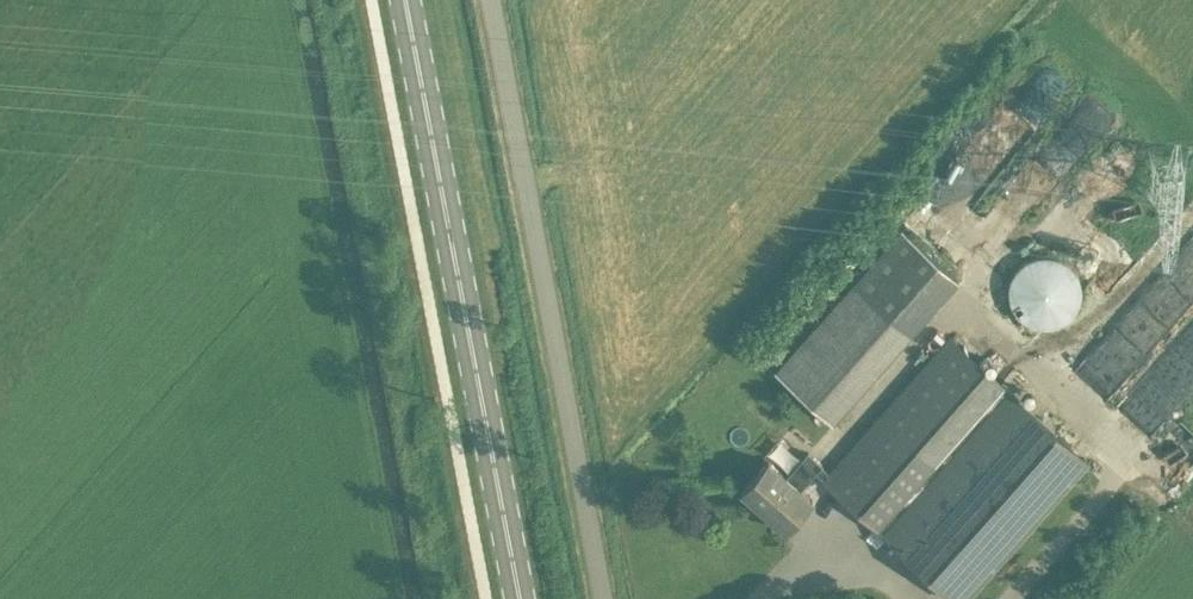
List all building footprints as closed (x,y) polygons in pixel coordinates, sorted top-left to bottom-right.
[(902,228),(855,282),(775,372),(833,422),(960,279),(902,228)] [(1184,298),(1192,292),(1192,283),(1176,257),(1148,275),(1156,287),(1171,278),(1184,298)] [(1188,368),(1192,364),(1192,315),(1173,331),(1183,345),(1175,351),(1188,368)] [(1053,334),(1060,355),(1071,352),(1065,330),(1053,334)] [(1020,398),(950,337),(830,473),(822,466),(823,465),(809,451),(786,477),(769,461),(741,492),(785,531),(813,500),(801,490),(816,472),(824,479),(824,480),(911,557),(957,598),(962,598),(1087,458),(1020,398)] [(1149,464),(1172,488),(1186,474),(1164,451),(1149,464)]
